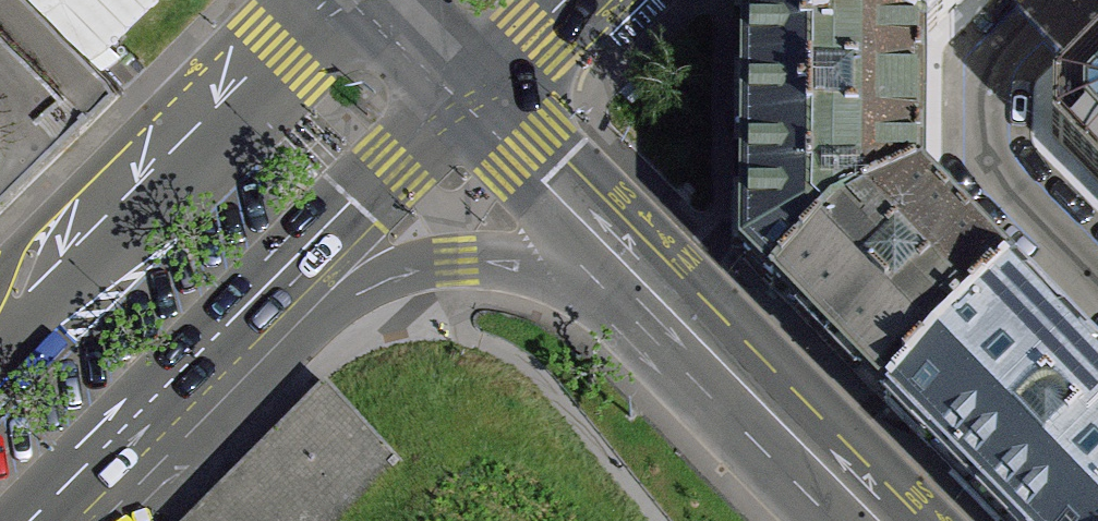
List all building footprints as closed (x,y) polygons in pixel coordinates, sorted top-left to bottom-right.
[(922,44),(841,0),(749,0),(747,260),(778,291),(836,230),(921,188),(922,44)] [(922,44),(966,0),(841,0),(922,44)] [(1056,94),(1055,136),(1097,180),(1097,53),(1056,94)] [(1011,283),(921,188),(836,230),(778,291),(890,405),(1011,283)] [(1011,283),(890,405),(1004,520),(1097,520),(1097,370),(1011,283)] [(322,396),(197,520),(346,520),(396,470),(322,396)]
